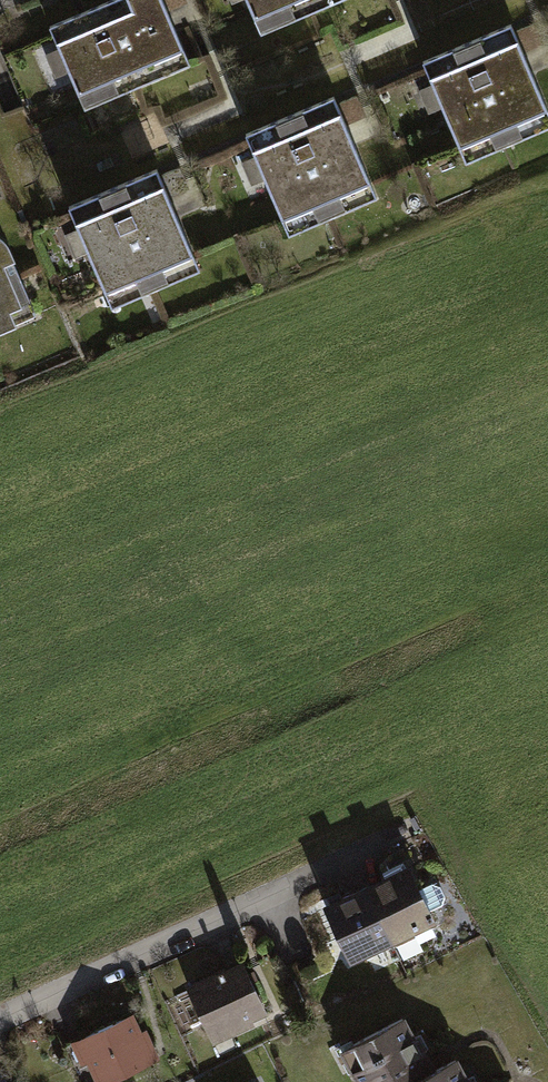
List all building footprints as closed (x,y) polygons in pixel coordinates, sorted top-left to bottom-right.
[(50,26),(73,82),(90,75),(101,101),(172,71),(161,45),(179,37),(163,0),(111,0),(50,26)] [(278,27),(340,0),(266,0),(278,27)] [(423,62),(459,147),(496,132),(502,147),(510,144),(503,129),(539,113),(546,128),(547,128),(547,111),(511,24),(423,62)] [(333,96),(246,134),(282,220),(318,205),(324,219),(332,216),(326,201),(362,186),(368,201),(377,197),(333,96)] [(156,169),(69,207),(106,292),(141,277),(148,292),(155,288),(149,274),(185,258),(192,273),(200,270),(156,169)] [(29,300),(6,244),(0,238),(0,312),(29,300)] [(407,870),(367,888),(391,939),(430,920),(426,912),(442,904),(444,898),(439,886),(431,883),(416,890),(407,870)] [(351,958),(391,939),(367,888),(327,907),(351,958)] [(189,989),(207,1029),(226,1020),(230,1031),(243,1025),(242,1021),(265,1011),(243,964),(224,973),(223,971),(218,973),(219,975),(189,989)] [(100,1081),(104,1081),(154,1059),(142,1033),(139,1034),(130,1016),(81,1039),(100,1081)] [(430,1074),(401,1018),(349,1046),(360,1066),(354,1069),(361,1081),(415,1081),(430,1074)] [(430,1074),(415,1081),(466,1081),(455,1061),(430,1074)]
